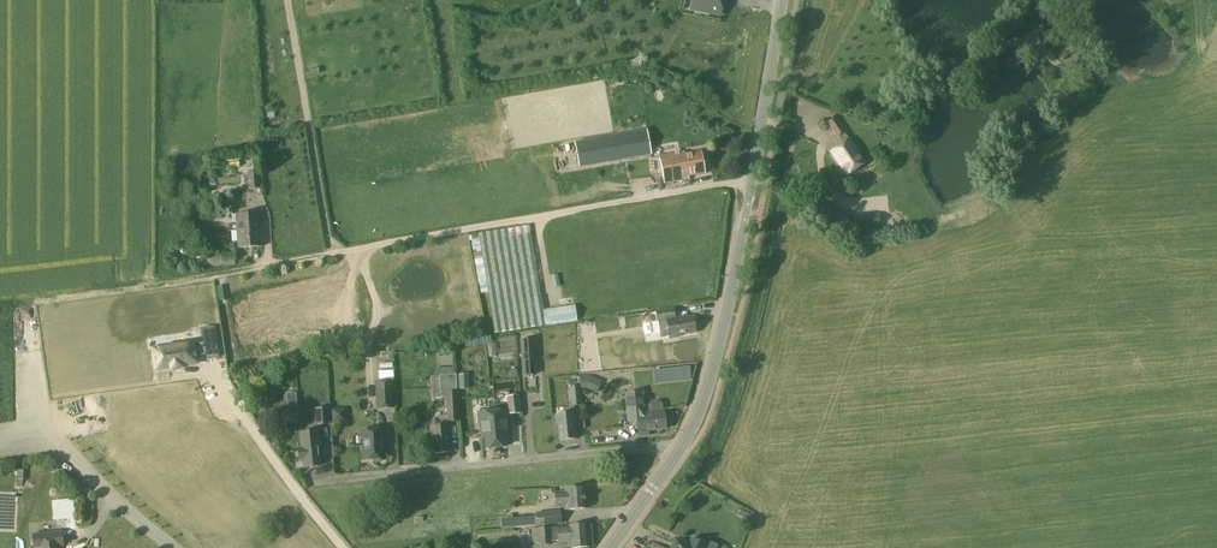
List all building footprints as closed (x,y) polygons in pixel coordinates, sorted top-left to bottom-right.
[(721,11),(723,0),(695,0),(692,10),(709,13),(720,15),(721,11)] [(846,175),(864,162),(849,140),(851,139),(835,117),(827,124),(843,145),(831,153),(846,175)] [(635,133),(575,143),(580,168),(651,155),(649,143),(637,145),(635,133)] [(705,174),(701,151),(684,154),(683,151),(659,155),(664,184),(689,180),(688,177),(705,174)] [(248,190),(261,189),(260,172),(247,173),(248,190)] [(826,202),(820,207),(833,223),(840,218),(826,202)] [(239,249),(261,247),(259,212),(237,214),(239,249)] [(873,229),(872,214),(853,216),(854,230),(873,229)] [(543,310),(529,225),(478,234),(479,239),(471,240),(479,285),(486,284),(495,334),(545,325),(545,326),(577,321),(574,305),(543,310)] [(221,266),(235,265),(235,252),(221,253),(221,266)] [(554,288),(560,287),(557,276),(551,277),(554,288)] [(676,318),(674,308),(655,311),(657,322),(658,322),(661,341),(659,341),(660,348),(673,346),(673,344),(670,344),(669,337),(695,333),(693,317),(685,318),(685,317),(676,318)] [(216,323),(204,325),(206,340),(196,342),(196,341),(196,340),(173,343),(172,343),(172,347),(156,350),(156,351),(158,366),(173,364),(174,366),(184,365),(184,362),(199,360),(198,353),(200,352),(202,352),(208,351),(209,355),(221,353),(216,323)] [(533,339),(521,340),(523,375),(535,375),(533,339)] [(656,370),(657,382),(688,379),(686,367),(656,370)] [(468,374),(459,374),(459,390),(469,389),(468,374)] [(457,392),(456,375),(439,375),(440,397),(446,397),(447,422),(459,421),(458,392),(457,392)] [(597,393),(602,381),(590,376),(579,377),(581,390),(585,388),(597,393)] [(376,409),(394,409),(392,380),(375,381),(376,409)] [(571,407),(581,406),(580,386),(569,387),(571,407)] [(643,413),(642,393),(625,394),(627,423),(637,422),(638,437),(649,436),(648,431),(666,430),(664,412),(663,412),(663,404),(659,401),(651,402),(648,406),(649,413),(643,413)] [(297,394),(287,394),(289,416),(298,415),(297,394)] [(509,415),(521,413),(519,395),(506,397),(509,415)] [(315,425),(330,424),(329,407),(314,408),(315,425)] [(346,418),(345,408),(334,408),(334,419),(346,418)] [(505,446),(503,432),(507,431),(505,410),(479,413),(481,433),(485,433),(486,448),(505,446)] [(575,439),(574,422),(575,422),(574,412),(555,413),(556,424),(558,424),(559,441),(575,439)] [(435,454),(450,453),(449,435),(450,435),(449,425),(432,427),(435,454)] [(383,458),(381,442),(384,442),(383,429),(363,430),(364,440),(362,440),(362,450),(364,450),(365,460),(373,459),(374,461),(376,462),(378,462),(379,460),(380,458),(383,458)] [(320,466),(319,448),(320,448),(319,431),(299,432),(300,449),(297,449),(298,461),(303,460),(304,467),(320,466)] [(586,508),(584,486),(565,488),(565,491),(554,492),(555,507),(564,507),(564,510),(586,508)] [(77,498),(54,499),(55,519),(78,518),(77,498)] [(746,513),(741,510),(737,516),(742,519),(746,513)] [(537,526),(562,524),(561,511),(536,513),(537,526)] [(587,523),(570,524),(570,526),(557,527),(549,527),(549,526),(538,528),(531,529),(533,544),(539,543),(540,546),(551,545),(550,541),(557,541),(558,544),(570,543),(570,547),(575,547),(588,547),(587,523)] [(675,538),(671,547),(705,547),(706,545),(692,539),(689,544),(675,538)]
